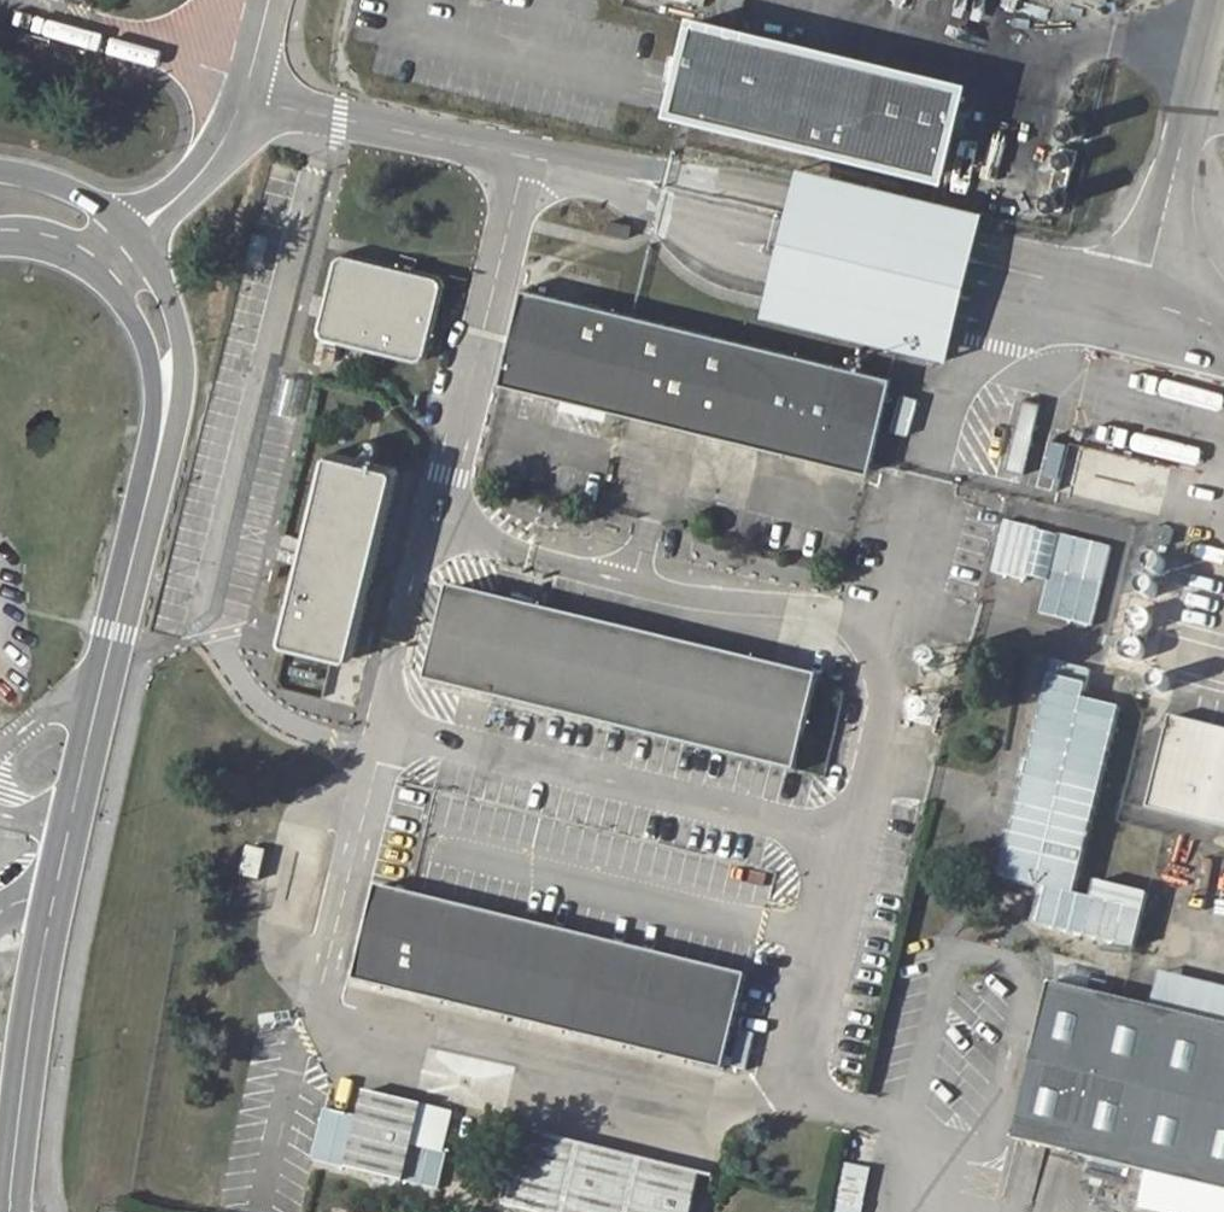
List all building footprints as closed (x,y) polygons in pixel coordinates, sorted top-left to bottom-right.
[(967,95),(702,32),(682,116),(947,180),(967,95)] [(988,218),(801,174),(766,321),(953,365),(988,218)] [(631,226),(610,221),(607,232),(628,237),(631,226)] [(320,339),(408,358),(423,350),(439,281),(432,271),(340,249),(329,257),(313,323),(320,339)] [(499,381),(863,468),(886,377),(523,287),(499,381)] [(287,645),(349,660),(355,657),(401,472),(398,466),(334,451),(328,455),(283,639),(287,645)] [(1159,493),(1164,466),(1116,456),(1111,483),(1159,493)] [(1093,627),(1113,544),(1006,518),(993,569),(1048,583),(1041,615),(1093,627)] [(425,676),(790,763),(812,671),(448,582),(425,676)] [(1043,686),(1034,725),(997,872),(1036,882),(1027,919),(1114,940),(1123,903),(1071,890),(1117,704),(1043,686)] [(1174,718),(1149,810),(1223,829),(1223,731),(1174,718)] [(266,851),(249,847),(242,876),(260,880),(266,851)] [(351,983),(716,1070),(740,976),(375,887),(351,983)] [(1149,1004),(1223,1021),(1223,986),(1157,970),(1149,1004)] [(1050,982),(1012,1137),(1147,1170),(1137,1208),(1152,1211),(1223,1211),(1223,1024),(1050,982)] [(439,1189),(457,1113),(366,1091),(359,1117),(325,1108),(313,1160),(439,1189)] [(522,1130),(503,1206),(529,1211),(689,1211),(699,1172),(522,1130)] [(869,1166),(841,1164),(836,1211),(865,1211),(869,1166)]
